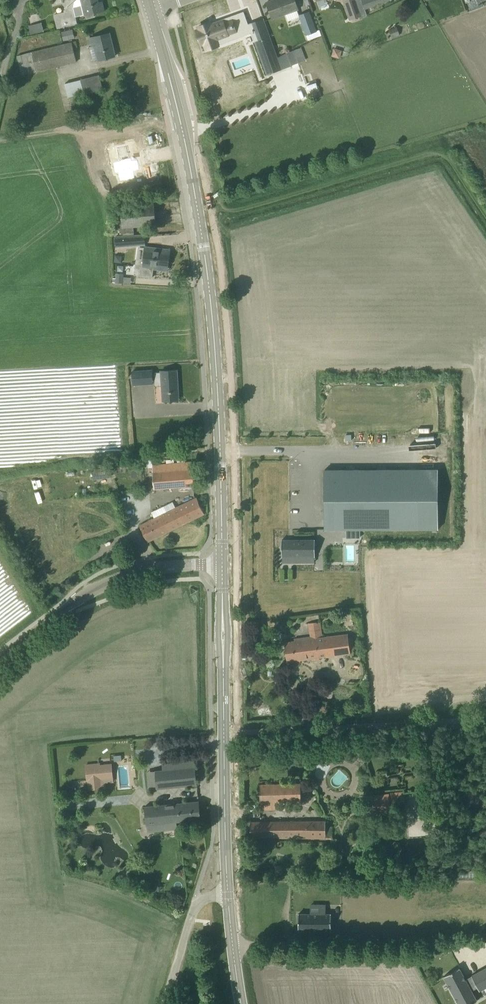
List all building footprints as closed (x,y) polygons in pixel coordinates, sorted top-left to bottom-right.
[(74,1),(73,7),(74,10),(55,14),(58,27),(78,23),(77,16),(85,14),(86,15),(87,15),(88,18),(94,16),(93,13),(104,11),(102,2),(98,3),(98,0),(76,0),(74,1)] [(298,9),(295,0),(272,0),(267,2),(272,18),(298,9)] [(365,9),(362,0),(358,0),(355,1),(355,0),(343,0),(351,20),(361,16),(361,17),(368,15),(365,9)] [(390,0),(362,0),(365,9),(390,0)] [(299,16),(306,35),(317,31),(310,12),(299,16)] [(251,33),(254,42),(260,62),(265,75),(281,69),(277,58),(263,19),(248,25),(247,22),(236,26),(240,37),(251,33)] [(200,30),(197,31),(198,35),(198,36),(199,36),(200,39),(199,39),(199,40),(200,39),(202,44),(205,43),(207,49),(209,48),(210,49),(210,48),(215,46),(216,47),(216,46),(218,45),(216,39),(236,31),(234,27),(232,20),(223,23),(222,20),(210,24),(210,23),(206,24),(206,23),(205,24),(203,25),(203,24),(202,25),(199,27),(200,30)] [(28,34),(41,31),(39,22),(26,25),(28,34)] [(397,26),(389,29),(392,38),(400,35),(397,26)] [(73,29),(61,32),(63,41),(75,38),(73,29)] [(90,38),(92,46),(89,47),(93,61),(99,59),(99,60),(115,56),(110,33),(90,38)] [(72,42),(17,55),(22,75),(77,62),(72,42)] [(334,48),(332,56),(339,58),(341,50),(334,48)] [(294,50),(287,53),(291,65),(297,63),(298,63),(294,50)] [(287,53),(277,58),(281,69),(291,66),(291,65),(287,53)] [(99,75),(80,79),(84,94),(103,89),(99,75)] [(86,101),(71,104),(73,110),(87,106),(86,101)] [(120,164),(114,166),(116,176),(118,175),(120,184),(134,181),(132,175),(140,173),(138,162),(132,164),(129,148),(117,150),(120,164)] [(112,237),(115,237),(139,235),(138,226),(156,225),(154,204),(121,206),(122,214),(110,215),(112,237)] [(115,237),(115,247),(121,247),(145,245),(145,235),(139,236),(139,235),(115,237)] [(138,248),(137,259),(136,259),(134,275),(153,277),(154,266),(168,268),(170,250),(145,247),(145,248),(142,247),(138,248)] [(114,282),(115,282),(123,283),(123,277),(124,274),(116,273),(116,278),(114,278),(113,278),(113,282),(114,282)] [(133,371),(133,384),(144,384),(143,380),(152,380),(152,370),(133,371)] [(177,370),(161,371),(161,372),(162,385),(163,400),(179,400),(177,370)] [(192,461),(152,465),(154,489),(194,485),(192,461)] [(325,469),(325,530),(439,529),(438,469),(325,469)] [(140,526),(143,533),(148,542),(205,513),(197,498),(140,526)] [(293,556),(293,562),(315,562),(315,556),(315,540),(282,540),(282,556),(282,562),(283,562),(283,556),(293,556)] [(311,639),(308,640),(285,643),(287,661),(351,653),(348,634),(322,638),(320,621),(309,622),(311,639)] [(313,686),(310,699),(320,701),(323,689),(313,686)] [(163,770),(155,771),(157,788),(197,784),(195,761),(162,764),(163,770)] [(87,781),(88,781),(113,778),(112,763),(100,764),(100,763),(85,764),(87,781)] [(301,801),(301,783),(260,784),(261,809),(275,809),(275,802),(301,801)] [(384,792),(364,795),(366,813),(386,810),(386,808),(405,806),(404,792),(384,794),(384,792)] [(177,821),(201,819),(199,801),(145,807),(146,825),(165,823),(166,830),(177,829),(177,821)] [(251,837),(278,837),(279,838),(325,838),(325,821),(251,822),(251,837)] [(378,854),(382,859),(387,866),(398,858),(392,851),(388,846),(378,854)] [(126,881),(132,872),(126,868),(121,877),(126,881)] [(299,914),(298,930),(331,930),(331,914),(326,914),(311,914),(299,914)] [(465,979),(459,968),(444,976),(459,1003),(470,1003),(471,1003),(476,1000),(477,1000),(476,1000),(472,991),(478,987),(480,991),(484,988),(485,987),(485,968),(472,976),(472,977),(466,981),(465,979)]
